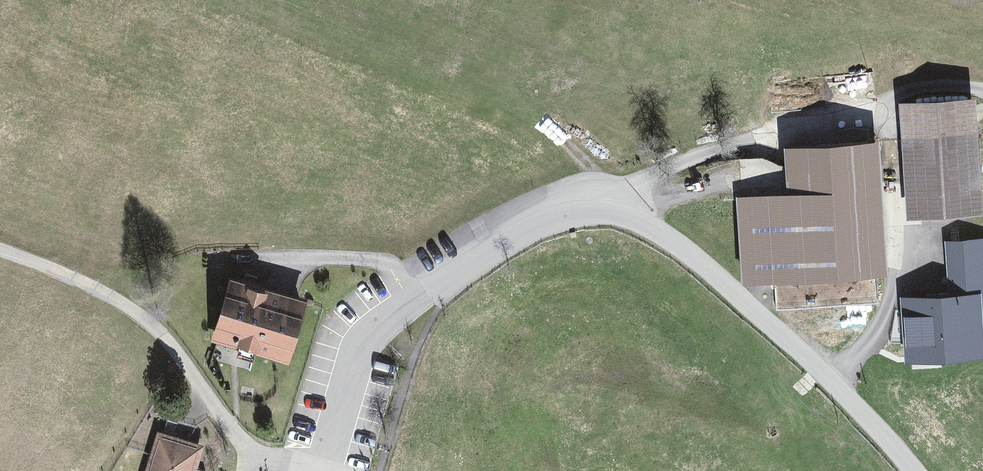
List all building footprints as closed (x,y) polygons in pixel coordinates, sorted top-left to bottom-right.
[(970,88),(899,93),(908,214),(979,209),(970,88)] [(878,130),(781,139),(786,190),(740,194),(746,274),(889,263),(878,130)] [(899,296),(904,365),(982,360),(982,326),(982,304),(982,239),(943,242),(947,293),(899,296)] [(307,293),(229,274),(214,334),(292,354),(307,293)] [(157,430),(144,470),(195,470),(204,444),(157,430)]
